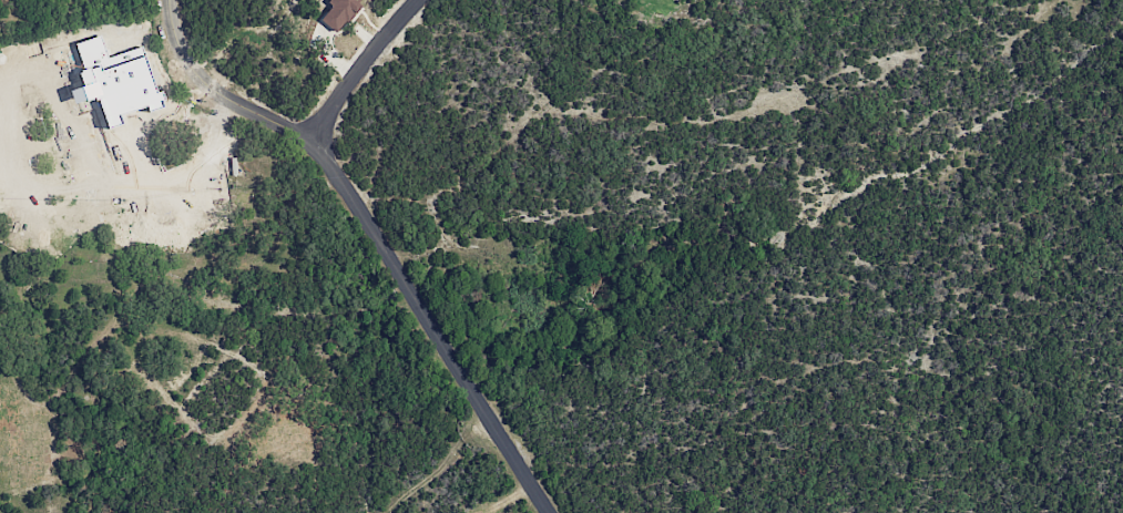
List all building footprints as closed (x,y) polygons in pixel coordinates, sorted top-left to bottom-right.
[(363,0),(330,0),(328,3),(331,6),(320,20),(338,34),(363,0)] [(129,213),(146,208),(107,86),(91,91),(129,213)]
